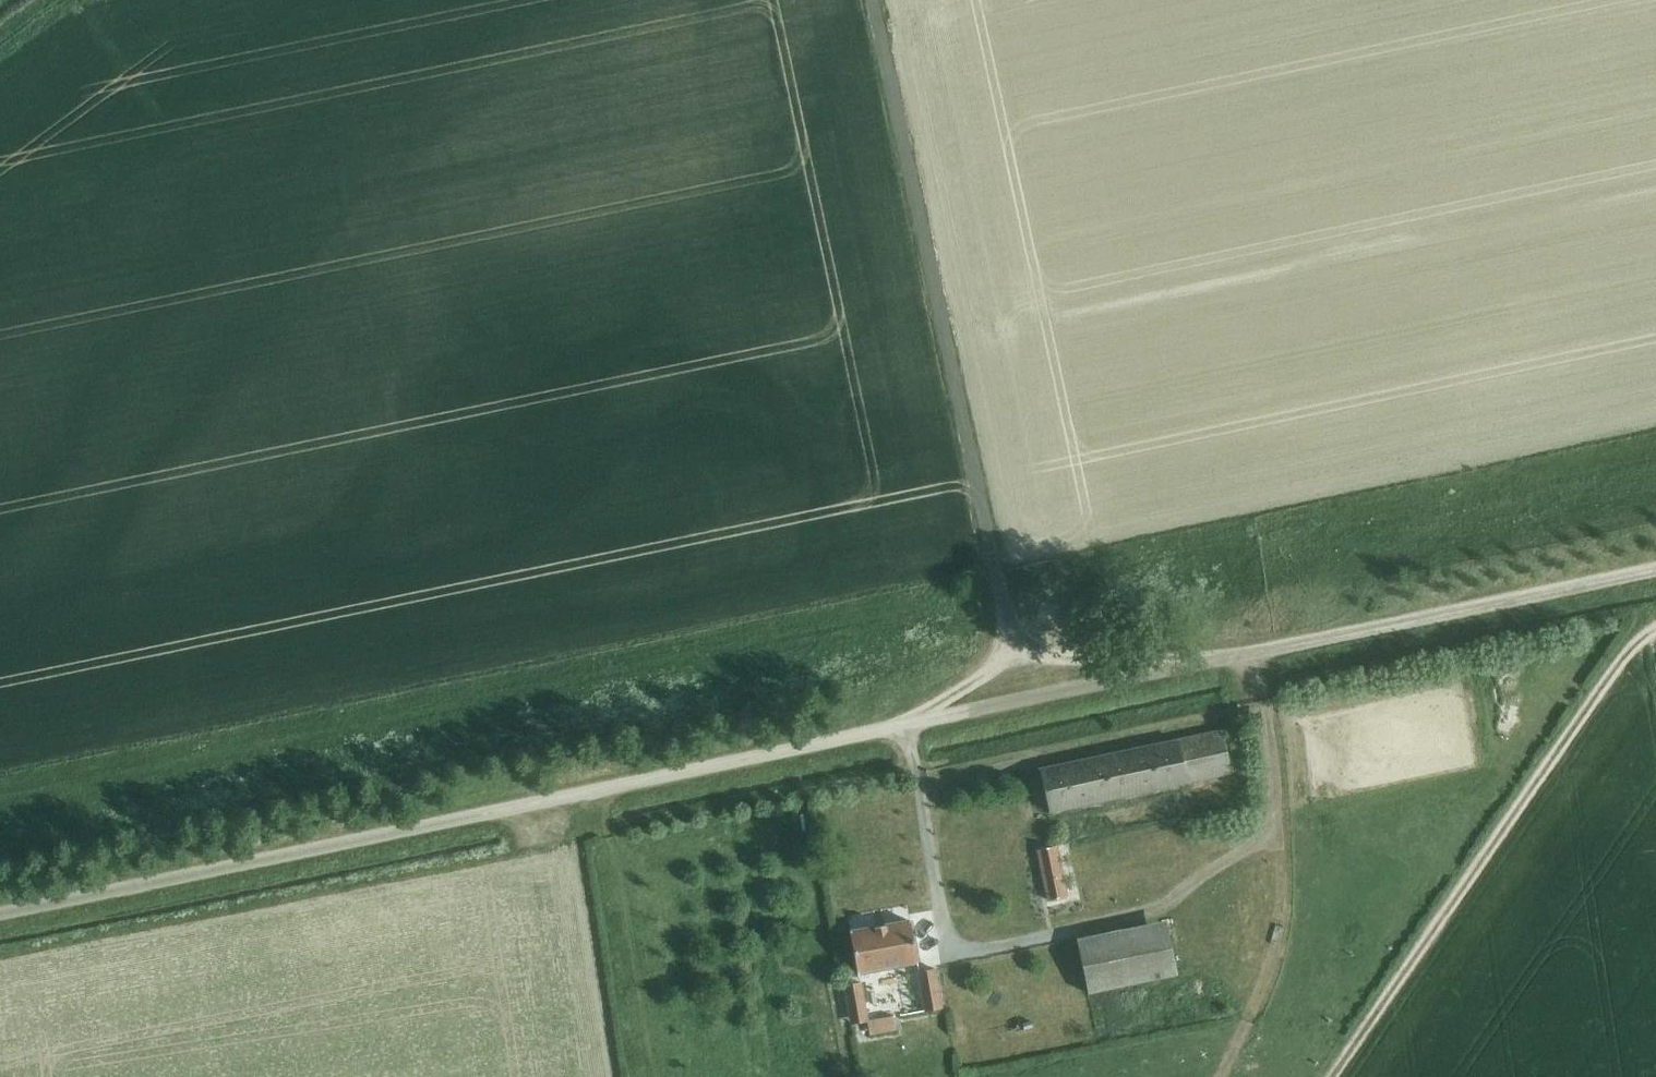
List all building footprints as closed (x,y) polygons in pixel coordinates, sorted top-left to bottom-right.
[(1048,814),(1230,776),(1221,732),(1039,770),(1048,814)] [(1048,901),(1065,897),(1054,847),(1037,850),(1048,901)] [(855,973),(915,963),(908,922),(848,932),(855,973)] [(1119,930),(1075,939),(1087,995),(1131,985),(1119,930)] [(923,1012),(939,1009),(932,970),(916,973),(923,1012)] [(864,1012),(859,983),(843,986),(846,1006),(856,1005),(858,1013),(864,1012)] [(892,1030),(890,1017),(865,1022),(867,1035),(892,1030)]
